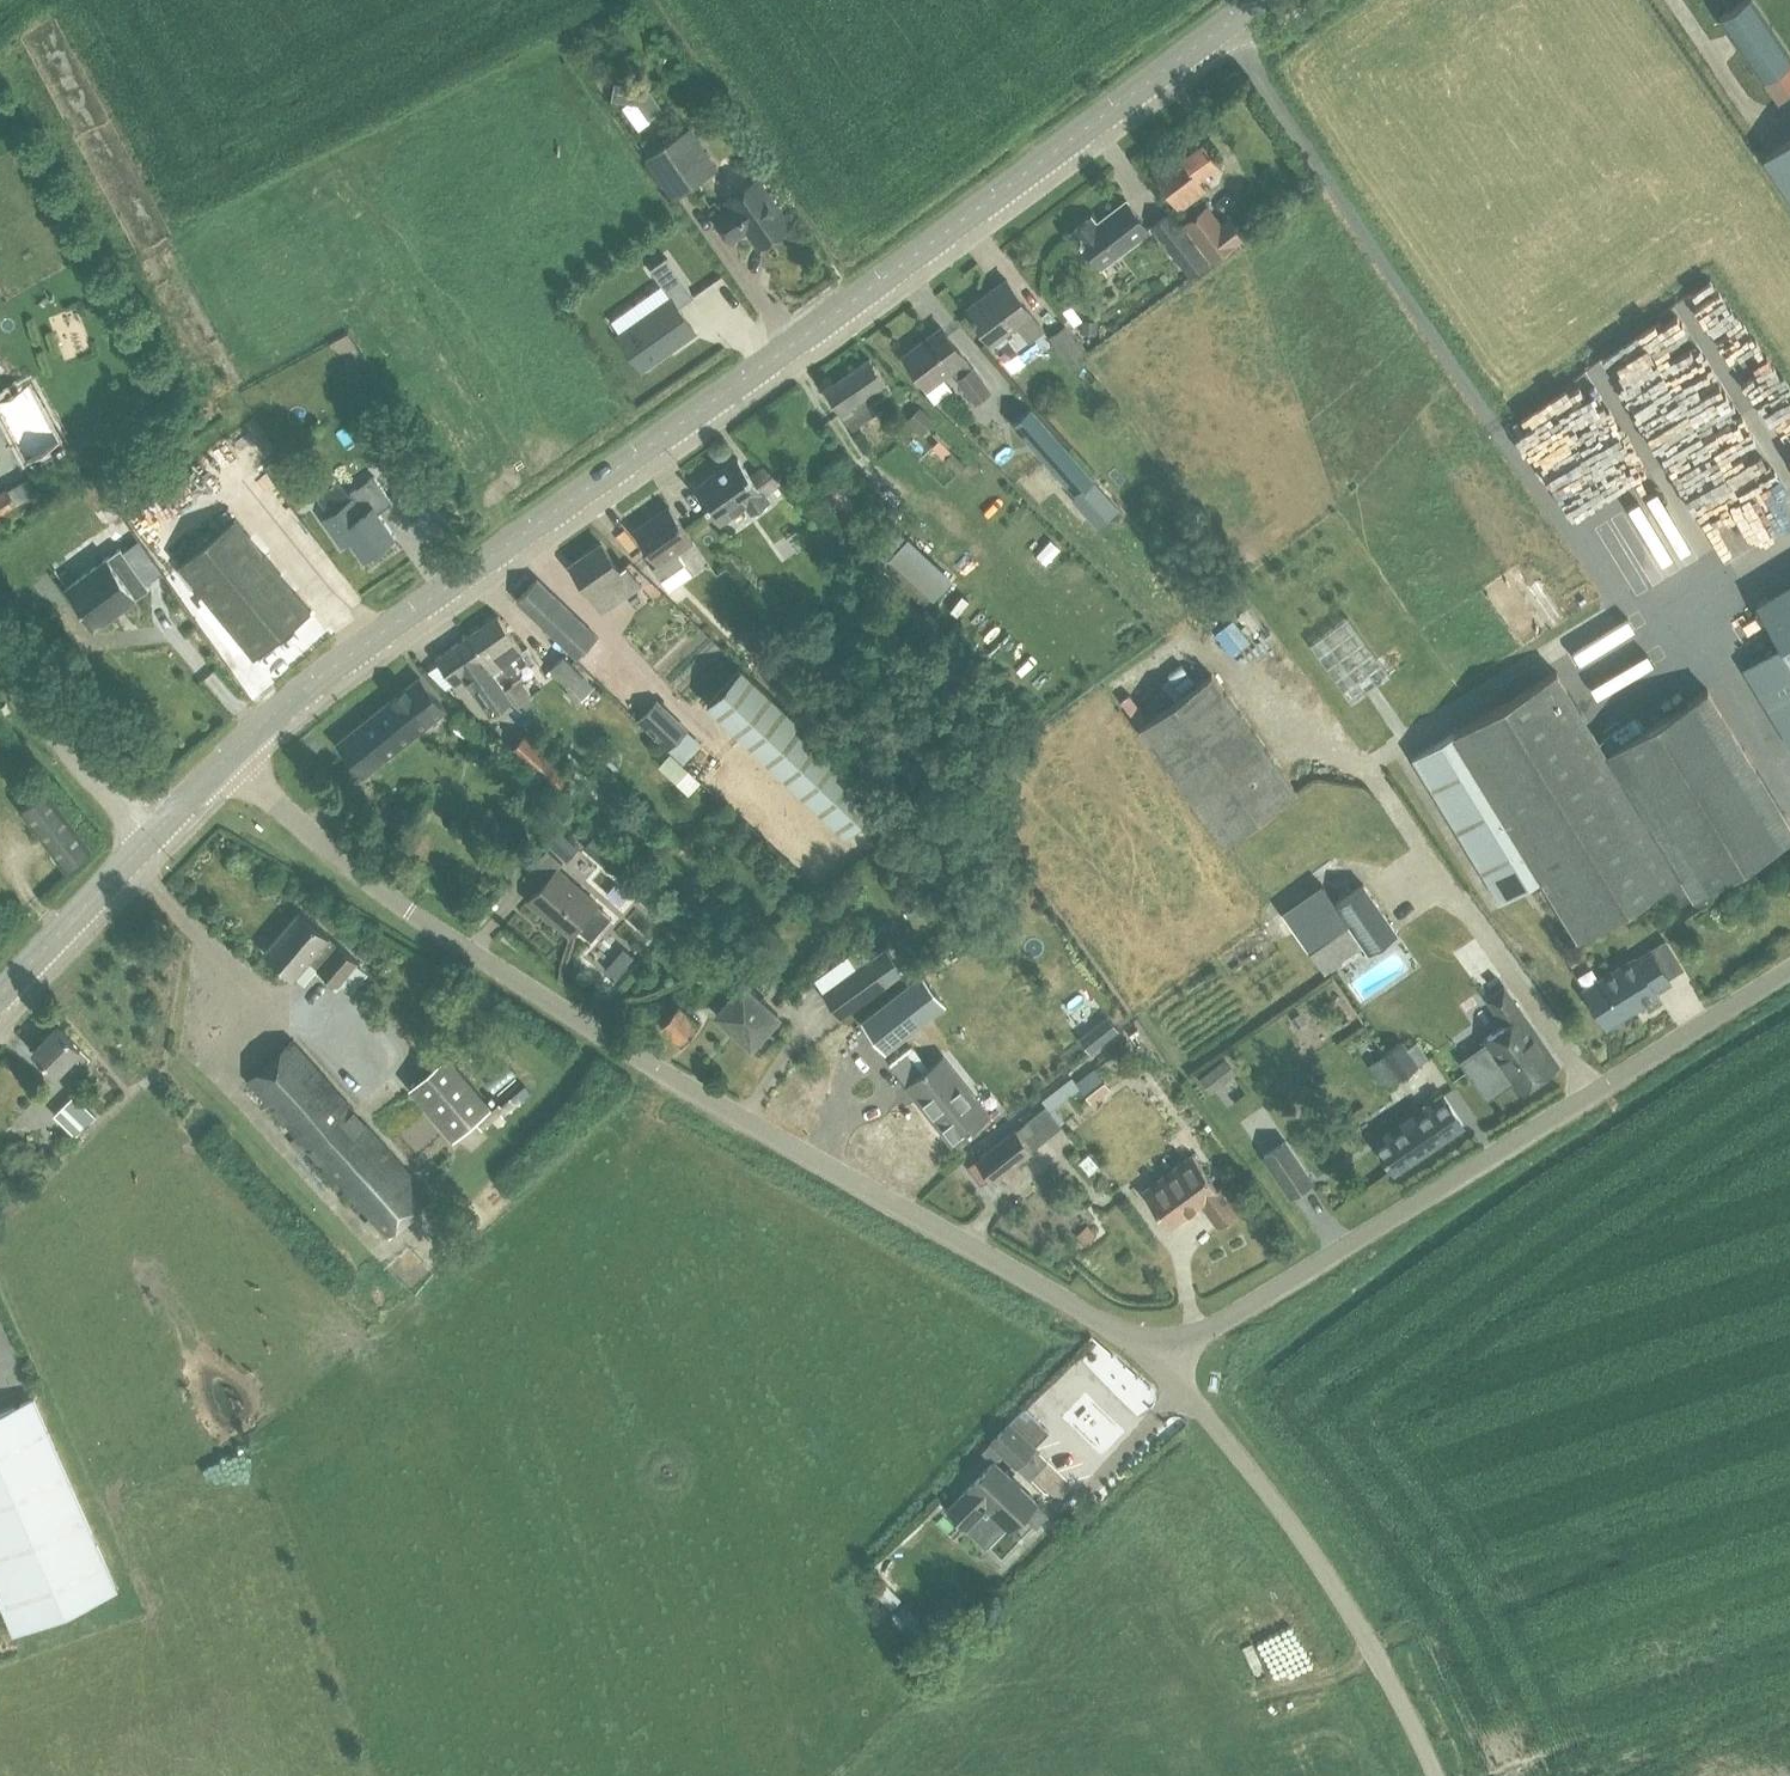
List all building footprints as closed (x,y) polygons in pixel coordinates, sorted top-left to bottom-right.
[(1754,0),(1747,0),(1721,18),(1763,81),(1777,103),(1789,94),(1789,53),(1754,0)] [(615,83),(613,99),(641,103),(650,117),(663,109),(648,88),(615,83)] [(647,156),(675,198),(714,171),(685,130),(663,145),(651,153),(647,156)] [(655,133),(643,141),(651,153),(663,145),(655,133)] [(1765,158),(1789,193),(1789,140),(1765,158)] [(1155,177),(1179,209),(1206,190),(1197,178),(1219,162),(1204,141),(1155,177)] [(748,229),(760,247),(791,225),(759,178),(727,200),(731,206),(715,217),(732,240),(748,229)] [(1101,267),(1148,231),(1127,202),(1096,226),(1090,219),(1074,231),(1087,248),(1083,255),(1089,263),(1097,261),(1101,267)] [(1184,226),(1214,263),(1247,237),(1230,216),(1222,222),(1209,205),(1184,226)] [(1152,227),(1191,277),(1208,263),(1169,213),(1152,227)] [(619,335),(619,336),(629,350),(642,368),(659,356),(669,349),(670,349),(668,347),(670,346),(676,341),(677,344),(687,337),(696,330),(690,322),(680,308),(679,307),(681,306),(689,300),(695,296),(683,279),(668,257),(667,257),(660,262),(651,268),(652,270),(663,284),(669,294),(672,298),(671,299),(622,334),(621,334),(619,335)] [(1006,280),(967,310),(991,343),(1009,330),(1017,324),(1029,341),(1044,330),(1006,280)] [(1071,302),(1063,308),(1074,322),(1082,316),(1071,302)] [(1083,321),(1082,334),(1098,335),(1099,323),(1083,321)] [(1066,323),(1049,336),(1074,371),(1084,364),(1078,356),(1086,351),(1066,323)] [(978,402),(991,393),(944,329),(905,357),(928,387),(953,368),(978,402)] [(870,361),(826,391),(842,416),(846,413),(851,421),(873,406),(892,393),(870,361)] [(64,441),(32,383),(0,400),(0,409),(28,460),(64,441)] [(1096,478),(1033,407),(1015,423),(1079,494),(1096,478)] [(925,410),(910,424),(923,438),(938,424),(925,410)] [(939,439),(934,445),(943,454),(948,448),(941,440),(939,439)] [(966,466),(953,453),(946,460),(960,473),(966,466)] [(739,458),(696,489),(720,522),(748,502),(755,511),(770,501),(764,493),(779,483),(770,471),(756,481),(749,472),(739,458)] [(324,518),(324,519),(333,532),(343,545),(348,542),(351,539),(352,539),(352,540),(355,543),(362,554),(365,558),(374,551),(386,543),(396,536),(382,517),(380,513),(387,507),(394,503),(394,502),(382,486),(375,476),(363,484),(351,493),(352,495),(354,497),(333,512),(324,518)] [(0,493),(0,516),(19,504),(9,488),(0,493)] [(669,507),(634,532),(658,565),(654,568),(662,578),(684,561),(677,551),(693,540),(669,507)] [(256,656),(312,611),(236,518),(181,563),(256,656)] [(911,538),(892,558),(935,598),(953,578),(911,538)] [(601,545),(572,565),(593,595),(602,607),(613,599),(636,583),(625,567),(620,571),(601,545)] [(98,626),(151,587),(122,547),(68,586),(98,626)] [(537,580),(518,600),(579,658),(598,637),(537,580)] [(1756,603),(1782,645),(1746,667),(1789,739),(1789,583),(1756,603)] [(200,648),(226,638),(217,615),(191,625),(200,648)] [(1357,699),(1394,675),(1354,615),(1317,640),(1357,699)] [(1607,696),(1661,658),(1631,615),(1576,653),(1607,696)] [(500,616),(469,637),(495,673),(504,667),(509,674),(518,668),(513,661),(525,652),(500,616)] [(864,618),(849,630),(858,642),(873,630),(864,618)] [(466,674),(474,685),(493,713),(514,699),(494,673),(469,637),(438,658),(455,681),(466,674)] [(593,687),(585,678),(565,656),(552,668),(572,690),(568,693),(577,703),(593,687)] [(880,801),(741,669),(708,704),(847,835),(880,801)] [(1453,732),(1412,758),(1500,901),(1541,876),(1578,937),(1659,887),(1673,909),(1789,837),(1789,823),(1706,687),(1604,750),(1555,670),(1453,733),(1453,732)] [(1224,843),(1296,791),(1212,674),(1140,727),(1224,843)] [(420,677),(338,742),(364,775),(446,710),(420,677)] [(520,679),(506,688),(507,689),(514,699),(519,706),(533,697),(520,679)] [(1136,692),(1127,698),(1138,716),(1148,710),(1136,692)] [(658,701),(639,720),(684,763),(702,743),(658,701)] [(463,710),(455,719),(472,735),(480,726),(463,710)] [(528,731),(512,749),(556,789),(572,773),(528,731)] [(679,763),(669,773),(678,782),(689,771),(679,763)] [(704,804),(718,790),(708,780),(694,795),(704,804)] [(66,868),(93,848),(49,787),(21,808),(66,868)] [(552,848),(569,862),(579,851),(563,836),(552,848)] [(623,842),(618,847),(627,856),(632,851),(623,842)] [(611,917),(596,904),(598,903),(558,868),(563,862),(548,849),(524,876),(538,889),(528,900),(545,914),(546,912),(570,933),(575,928),(590,941),(611,917)] [(658,871),(652,878),(661,886),(667,879),(658,871)] [(627,903),(635,892),(620,882),(612,893),(627,903)] [(1323,883),(1283,911),(1325,972),(1364,944),(1368,951),(1397,931),(1364,883),(1335,903),(1323,883)] [(361,961),(330,934),(301,910),(266,952),(295,976),(311,958),(318,964),(341,985),(361,961)] [(620,977),(642,957),(619,931),(597,951),(620,977)] [(1667,939),(1635,959),(1634,958),(1585,989),(1608,1026),(1657,995),(1653,989),(1669,979),(1686,968),(1667,939)] [(887,947),(824,993),(841,1017),(905,971),(887,947)] [(922,972),(861,1020),(886,1052),(947,1004),(922,972)] [(743,984),(716,1013),(750,1046),(778,1017),(743,984)] [(1486,1044),(1462,1061),(1477,1082),(1493,1070),(1504,1085),(1511,1080),(1519,1091),(1558,1065),(1502,988),(1488,999),(1505,1023),(1483,1039),(1486,1044)] [(681,1044),(699,1022),(677,1005),(659,1027),(681,1044)] [(57,1074),(81,1049),(58,1027),(34,1052),(57,1074)] [(387,1237),(432,1198),(292,1038),(248,1080),(387,1237)] [(1403,1041),(1385,1053),(1401,1076),(1429,1057),(1418,1041),(1408,1048),(1403,1041)] [(446,1053),(409,1086),(455,1139),(475,1121),(492,1106),(446,1053)] [(906,1084),(953,1144),(991,1114),(943,1054),(906,1084)] [(1200,1079),(1212,1095),(1239,1075),(1227,1059),(1200,1079)] [(1098,1067),(1079,1082),(1087,1093),(1106,1078),(1098,1067)] [(1065,1085),(1045,1101),(1052,1109),(1072,1094),(1065,1085)] [(492,1106),(475,1121),(481,1128),(483,1127),(499,1112),(503,1116),(508,1111),(522,1100),(531,1093),(525,1086),(503,1105),(502,1103),(495,1109),(492,1106)] [(76,1134),(96,1114),(76,1094),(56,1114),(76,1134)] [(1393,1170),(1462,1123),(1442,1094),(1422,1107),(1427,1113),(1377,1147),(1393,1170)] [(1017,1126),(977,1158),(994,1179),(1005,1170),(1011,1177),(1025,1166),(1019,1159),(1033,1147),(1025,1137),(1017,1126)] [(1313,1180),(1286,1140),(1265,1155),(1291,1194),(1313,1180)] [(1143,1189),(1169,1225),(1201,1202),(1218,1225),(1240,1209),(1222,1184),(1218,1187),(1193,1153),(1143,1189)] [(1075,1201),(1078,1219),(1093,1216),(1089,1198),(1075,1201)] [(1089,1225),(1077,1236),(1085,1246),(1098,1235),(1089,1225)] [(118,1588),(34,1399),(0,1414),(0,1600),(15,1633),(118,1588)] [(1017,1465),(1050,1430),(1025,1406),(992,1441),(1017,1465)] [(995,1460),(949,1508),(967,1525),(989,1546),(1009,1525),(1011,1528),(1037,1501),(995,1460)] [(882,1597),(890,1589),(880,1578),(871,1586),(882,1597)] [(905,1598),(894,1610),(919,1635),(930,1624),(905,1598)] [(1263,1638),(1283,1676),(1317,1658),(1297,1620),(1263,1638)]
